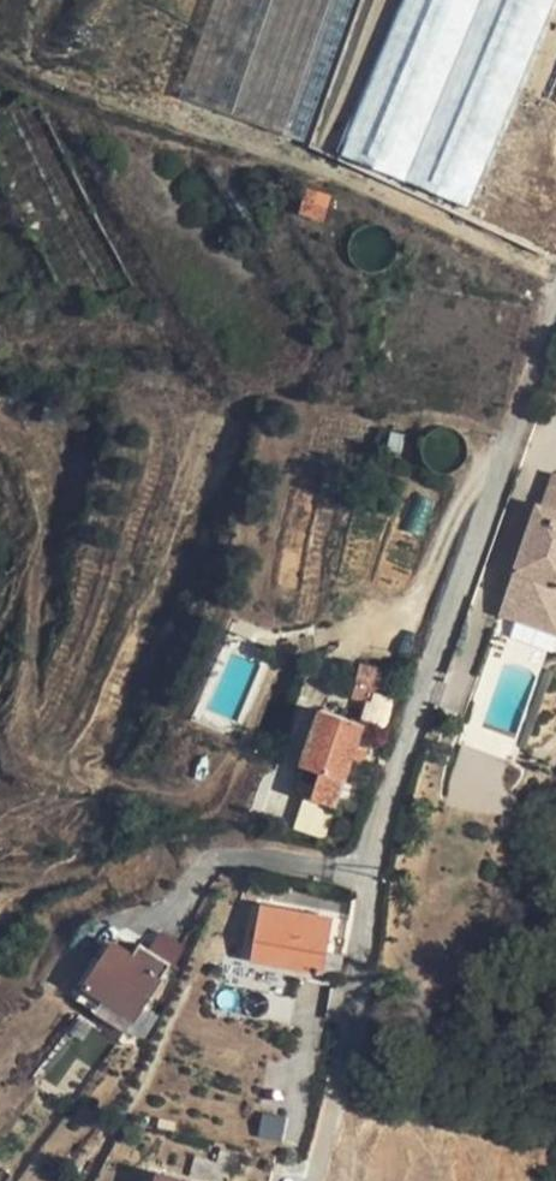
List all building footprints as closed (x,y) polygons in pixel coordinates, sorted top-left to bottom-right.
[(179,97),(232,115),(273,0),(214,0),(179,97)] [(232,115),(309,142),(359,0),(273,0),(232,115)] [(342,142),(345,144),(342,153),(406,179),(480,0),(401,0),(342,142)] [(406,179),(470,205),(555,0),(480,0),(406,179)] [(331,197),(306,188),(298,210),(324,218),(331,197)] [(503,601),(519,607),(515,618),(555,633),(555,468),(549,488),(543,486),(503,601)] [(519,607),(503,601),(499,613),(515,618),(519,607)] [(360,662),(353,697),(367,700),(369,688),(388,693),(393,671),(360,662)] [(319,708),(300,764),(320,772),(312,798),(337,806),(353,758),(356,747),(364,723),(319,708)] [(353,758),(363,761),(367,750),(356,747),(353,758)] [(320,772),(300,764),(291,791),(312,798),(320,772)] [(261,904),(251,958),(322,972),(332,917),(261,904)] [(113,943),(78,1000),(128,1028),(169,962),(139,943),(132,955),(113,943)] [(291,1119),(269,1114),(264,1135),(286,1140),(291,1119)] [(189,1175),(212,1180),(224,1180),(226,1176),(232,1177),(240,1152),(221,1147),(217,1161),(196,1155),(189,1175)]
